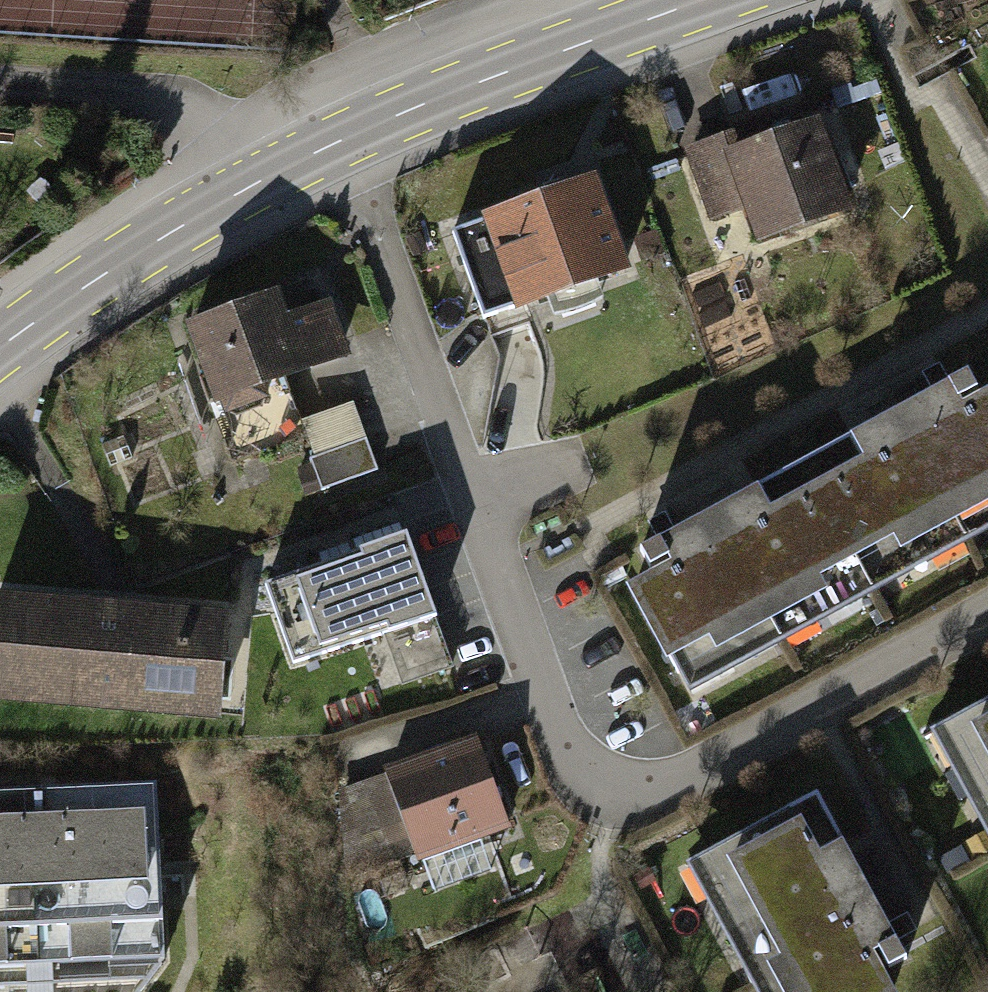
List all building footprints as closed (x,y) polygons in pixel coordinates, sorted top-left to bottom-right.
[(760,131),(692,154),(714,218),(754,204),(765,236),(847,208),(820,130),(766,148),(760,131)] [(592,183),(454,232),(483,315),(621,266),(592,183)] [(291,290),(194,326),(220,402),(329,365),(306,297),(291,290)] [(807,446),(881,586),(987,529),(987,377),(977,356),(807,446)] [(360,408),(308,426),(330,491),(383,473),(360,408)] [(807,446),(619,544),(687,682),(881,586),(807,446)] [(451,663),(406,532),(262,581),(291,665),(411,624),(427,671),(451,663)] [(0,596),(0,689),(220,703),(226,610),(0,596)] [(947,714),(987,790),(987,692),(947,714)] [(494,742),(410,776),(445,864),(529,830),(494,742)] [(164,954),(161,902),(160,869),(156,784),(49,788),(0,790),(0,991),(135,991),(164,954)] [(702,849),(778,991),(890,991),(817,856),(842,843),(813,790),(702,849)] [(428,886),(440,909),(498,880),(486,856),(428,886)]
